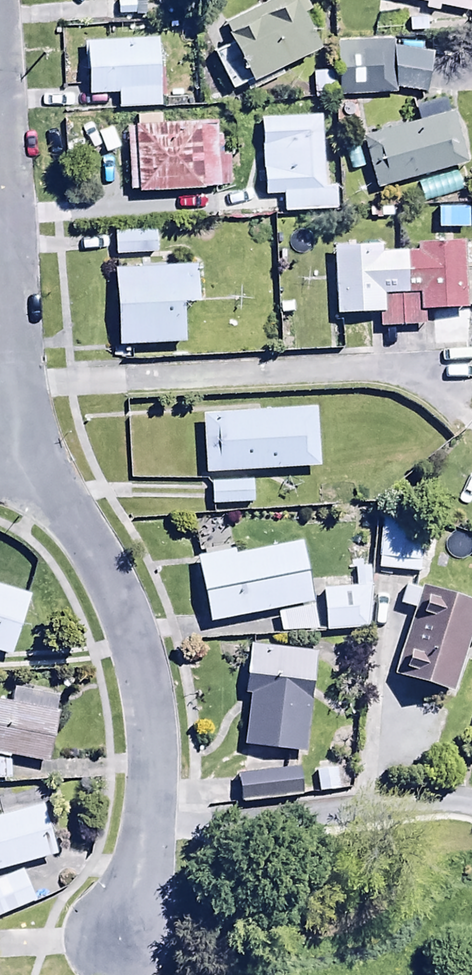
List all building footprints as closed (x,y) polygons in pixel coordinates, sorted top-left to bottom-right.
[(248,83),(317,50),(301,17),(311,13),(305,0),(276,0),(222,26),(229,44),(211,52),(229,90),(248,81),(248,83)] [(424,5),(423,10),(436,12),(437,7),(468,14),(470,0),(400,0),(424,5)] [(391,40),(335,42),(337,98),(392,97),(392,92),(425,96),(430,54),(391,49),(391,40)] [(156,41),(82,44),(82,53),(84,53),(86,95),(76,95),(76,115),(159,108),(159,97),(165,97),(164,68),(157,68),(156,41)] [(331,73),(311,73),(311,100),(331,100),(331,73)] [(413,109),(417,123),(360,139),(374,190),(465,165),(451,114),(448,115),(444,101),(413,109)] [(320,116),(259,119),(262,197),(281,196),(281,213),(335,211),(334,187),(322,188),(320,116)] [(134,191),(134,194),(230,188),(228,156),(220,157),(219,136),(215,136),(214,121),(159,125),(158,118),(135,119),(136,127),(132,127),(133,145),(125,145),(128,192),(134,191)] [(113,234),(114,256),(155,254),(155,233),(113,234)] [(380,246),(331,249),(335,318),(377,316),(378,330),(422,328),(422,314),(466,312),(463,244),(396,247),(397,253),(381,254),(380,246)] [(193,266),(111,270),(115,350),(182,347),(180,307),(195,307),(193,266)] [(200,418),(203,477),(316,470),(313,411),(200,418)] [(209,484),(210,507),(253,506),(253,483),(209,484)] [(432,565),(436,513),(376,508),(372,553),(378,553),(377,560),(432,565)] [(234,557),(233,551),(191,559),(205,627),(311,606),(298,544),(234,557)] [(351,569),(351,592),(322,593),(323,634),(368,633),(366,569),(351,569)] [(413,612),(392,680),(448,697),(465,640),(471,642),(471,627),(469,626),(471,618),(471,607),(419,591),(404,588),(398,607),(413,612)] [(7,659),(26,599),(0,591),(0,657),(7,659)] [(314,615),(276,617),(277,634),(315,632),(314,615)] [(241,696),(248,697),(243,749),(304,755),(314,655),(246,648),(241,696)] [(10,706),(0,704),(0,757),(46,766),(59,696),(13,687),(10,706)] [(9,782),(8,763),(0,761),(0,782),(9,782)] [(234,777),(238,806),(301,798),(297,769),(234,777)] [(334,770),(315,771),(315,795),(334,795),(334,770)] [(55,856),(41,805),(0,817),(0,872),(55,856)] [(33,903),(21,873),(0,882),(0,916),(33,903)]
